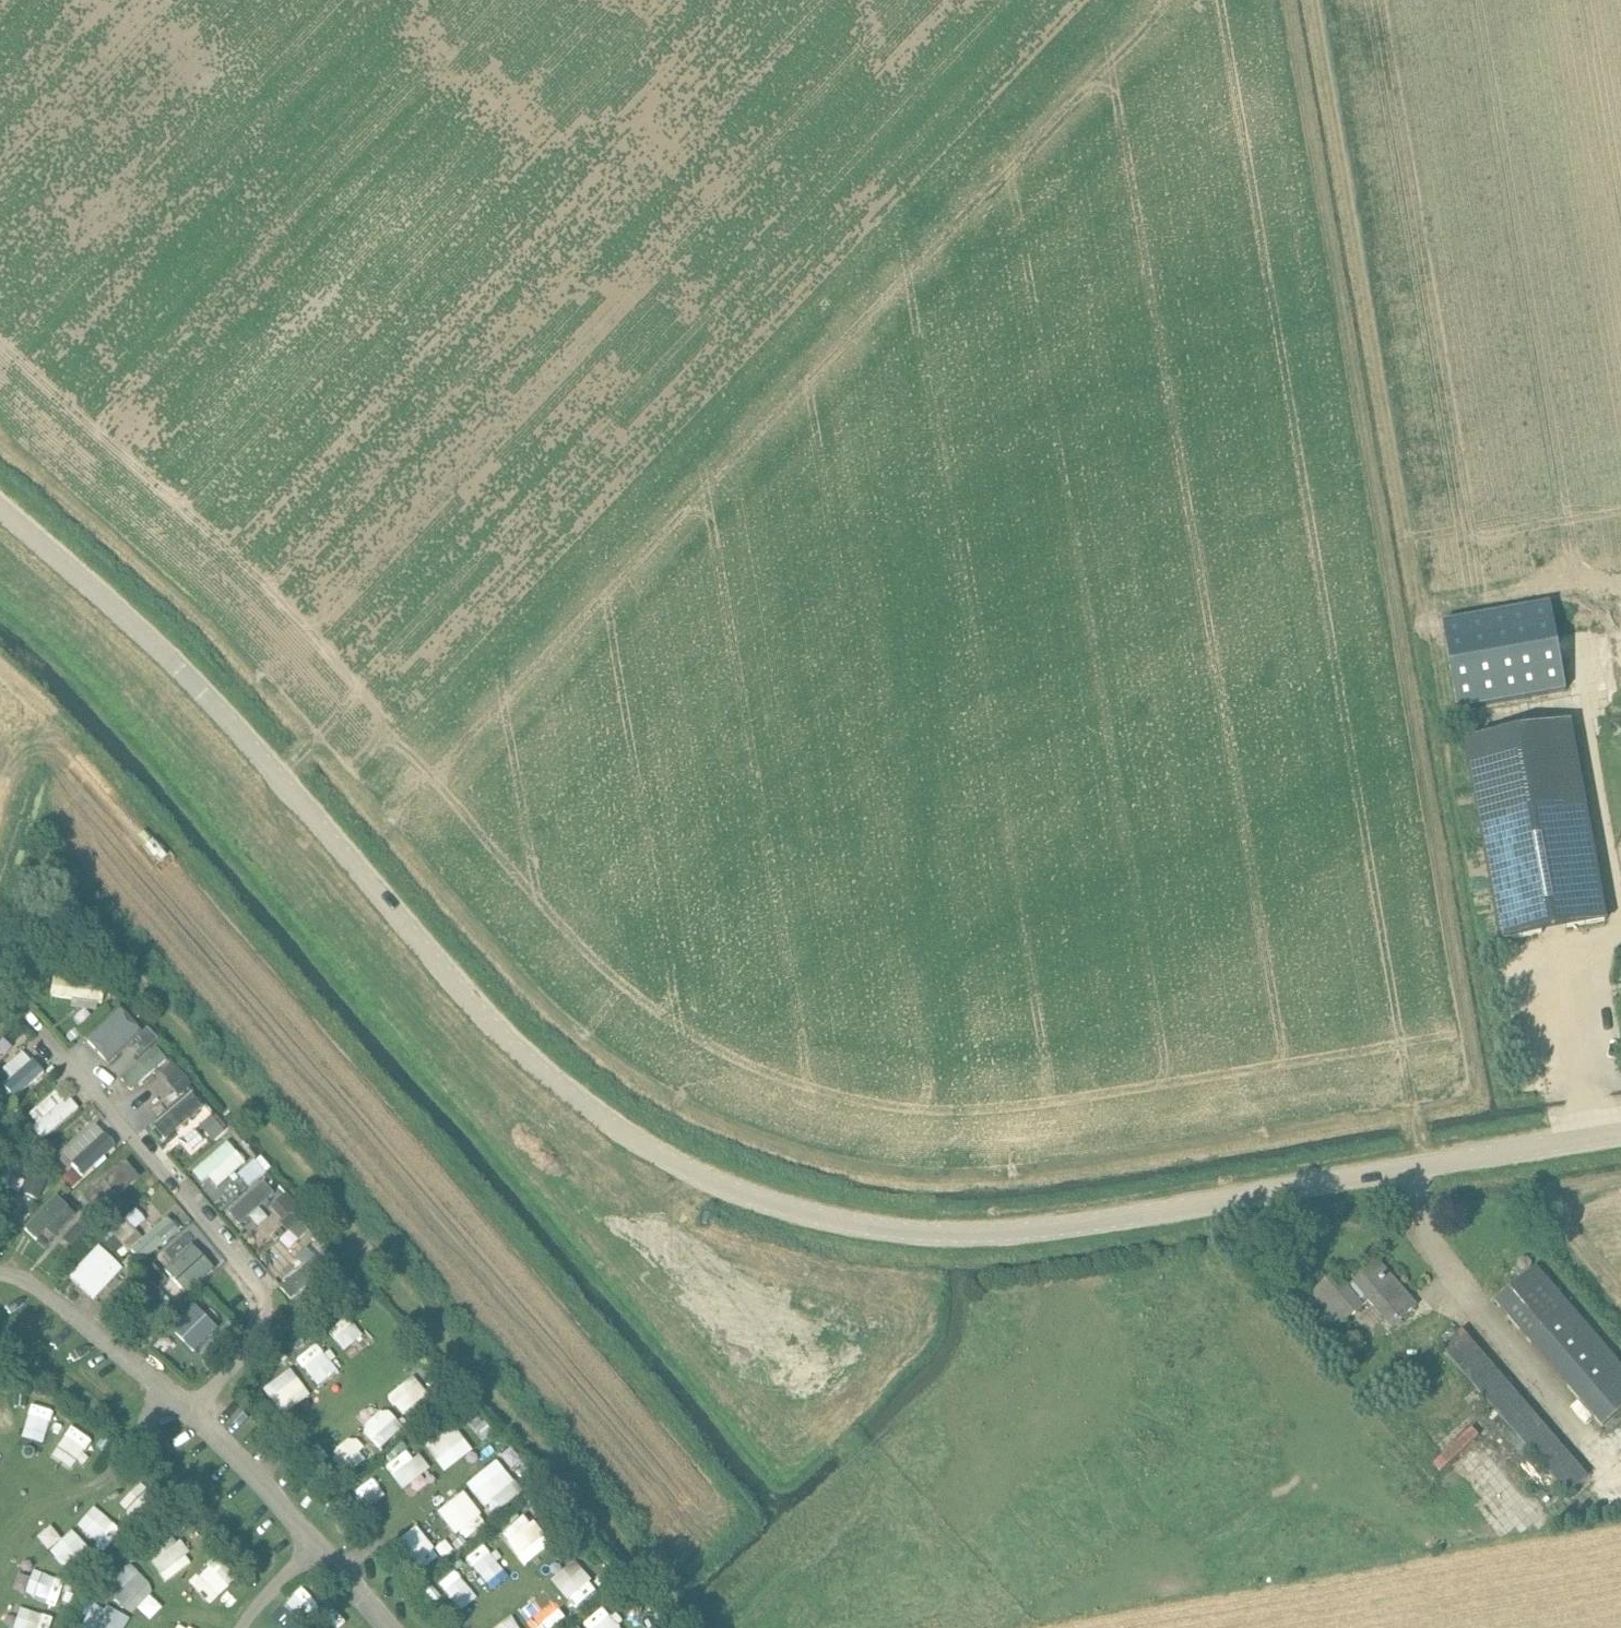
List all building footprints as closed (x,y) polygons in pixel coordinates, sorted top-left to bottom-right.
[(1452,623),(1466,713),(1585,694),(1570,606),(1452,623)] [(1502,940),(1606,921),(1570,724),(1466,743),(1502,940)] [(45,998),(83,1003),(85,986),(47,981),(45,998)] [(108,1066),(142,1035),(118,1010),(85,1041),(108,1066)] [(130,1092),(166,1062),(156,1050),(120,1079),(130,1092)] [(4,1087),(13,1098),(43,1073),(33,1062),(4,1087)] [(179,1072),(166,1083),(177,1097),(191,1085),(179,1072)] [(36,1125),(31,1129),(41,1141),(79,1109),(68,1097),(63,1102),(36,1125)] [(165,1140),(202,1109),(192,1097),(154,1128),(165,1140)] [(210,1116),(198,1127),(212,1143),(224,1132),(222,1130),(212,1119),(210,1116)] [(80,1175),(116,1145),(106,1134),(71,1164),(80,1175)] [(202,1183),(235,1155),(226,1145),(193,1173),(202,1183)] [(0,1165),(0,1187),(7,1189),(11,1174),(17,1176),(21,1165),(15,1163),(17,1158),(3,1154),(0,1165)] [(125,1163),(83,1200),(97,1215),(138,1178),(125,1163)] [(29,1171),(20,1193),(38,1201),(47,1179),(31,1172),(29,1171)] [(69,1173),(59,1181),(68,1191),(78,1183),(69,1173)] [(238,1225),(272,1195),(263,1184),(228,1214),(238,1225)] [(56,1198),(25,1231),(36,1241),(46,1231),(55,1222),(63,1229),(75,1216),(67,1208),(56,1198)] [(286,1216),(278,1224),(294,1240),(306,1229),(291,1213),(291,1212),(286,1216)] [(142,1240),(130,1251),(141,1264),(178,1232),(166,1219),(142,1240)] [(78,1222),(62,1240),(76,1253),(92,1235),(78,1222)] [(173,1262),(163,1271),(186,1296),(200,1284),(214,1271),(191,1246),(173,1262)] [(98,1248),(69,1278),(93,1301),(122,1271),(98,1248)] [(129,1257),(122,1265),(130,1273),(137,1265),(129,1257)] [(304,1268),(279,1289),(290,1302),(326,1270),(315,1258),(314,1259),(304,1268)] [(1519,1262),(1519,1268),(1522,1272),(1528,1272),(1532,1269),(1533,1263),(1529,1259),(1524,1258),(1519,1262)] [(1417,1307),(1393,1279),(1378,1262),(1347,1289),(1335,1275),(1310,1297),(1338,1329),(1369,1303),(1391,1329),(1417,1307)] [(1510,1319),(1602,1431),(1620,1415),(1620,1370),(1550,1284),(1536,1267),(1495,1302),(1510,1319)] [(193,1307),(169,1330),(193,1354),(217,1331),(216,1330),(194,1308),(193,1307)] [(232,1324),(218,1341),(226,1348),(241,1331),(232,1324)] [(1588,1477),(1463,1332),(1457,1334),(1453,1329),(1443,1338),(1448,1345),(1443,1349),(1568,1494),(1588,1477)] [(281,1351),(272,1357),(278,1366),(287,1359),(281,1351)] [(446,1382),(437,1389),(443,1397),(452,1390),(446,1382)] [(542,1501),(536,1506),(542,1514),(549,1509),(542,1501)] [(492,1530),(483,1536),(488,1544),(498,1537),(492,1530)] [(444,1542),(434,1550),(442,1560),(452,1551),(444,1542)] [(602,1577),(595,1583),(601,1590),(608,1585),(602,1577)] [(331,1627),(341,1627),(345,1625),(329,1608),(320,1616),(331,1627)]
